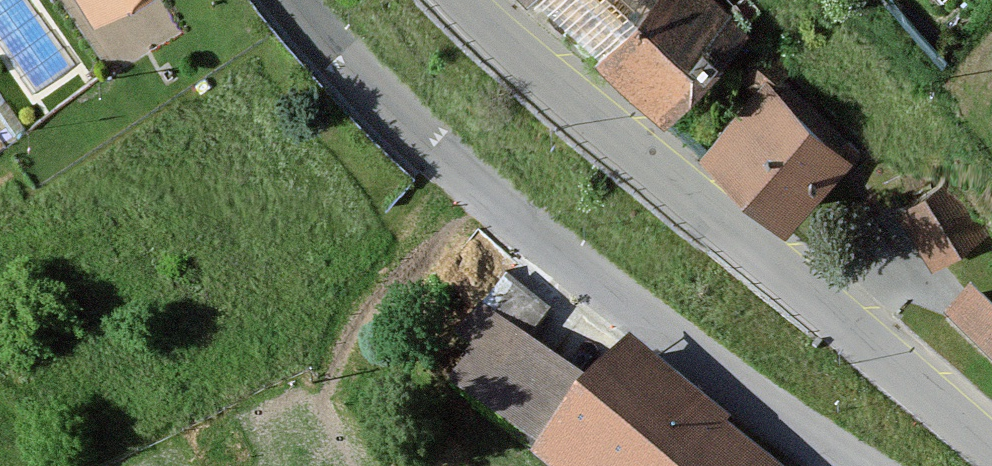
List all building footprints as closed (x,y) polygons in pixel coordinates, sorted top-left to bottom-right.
[(66,16),(95,0),(57,0),(66,16)] [(504,10),(567,69),(576,60),(644,124),(732,32),(698,0),(513,0),(504,10)] [(846,171),(757,85),(683,161),(772,247),(846,171)] [(927,201),(890,225),(924,277),(961,254),(927,201)] [(610,346),(572,391),(522,349),(546,321),(493,277),(433,348),(452,365),(433,387),(516,456),(508,465),(754,465),(610,346)] [(963,306),(937,336),(991,384),(991,332),(963,306)]
